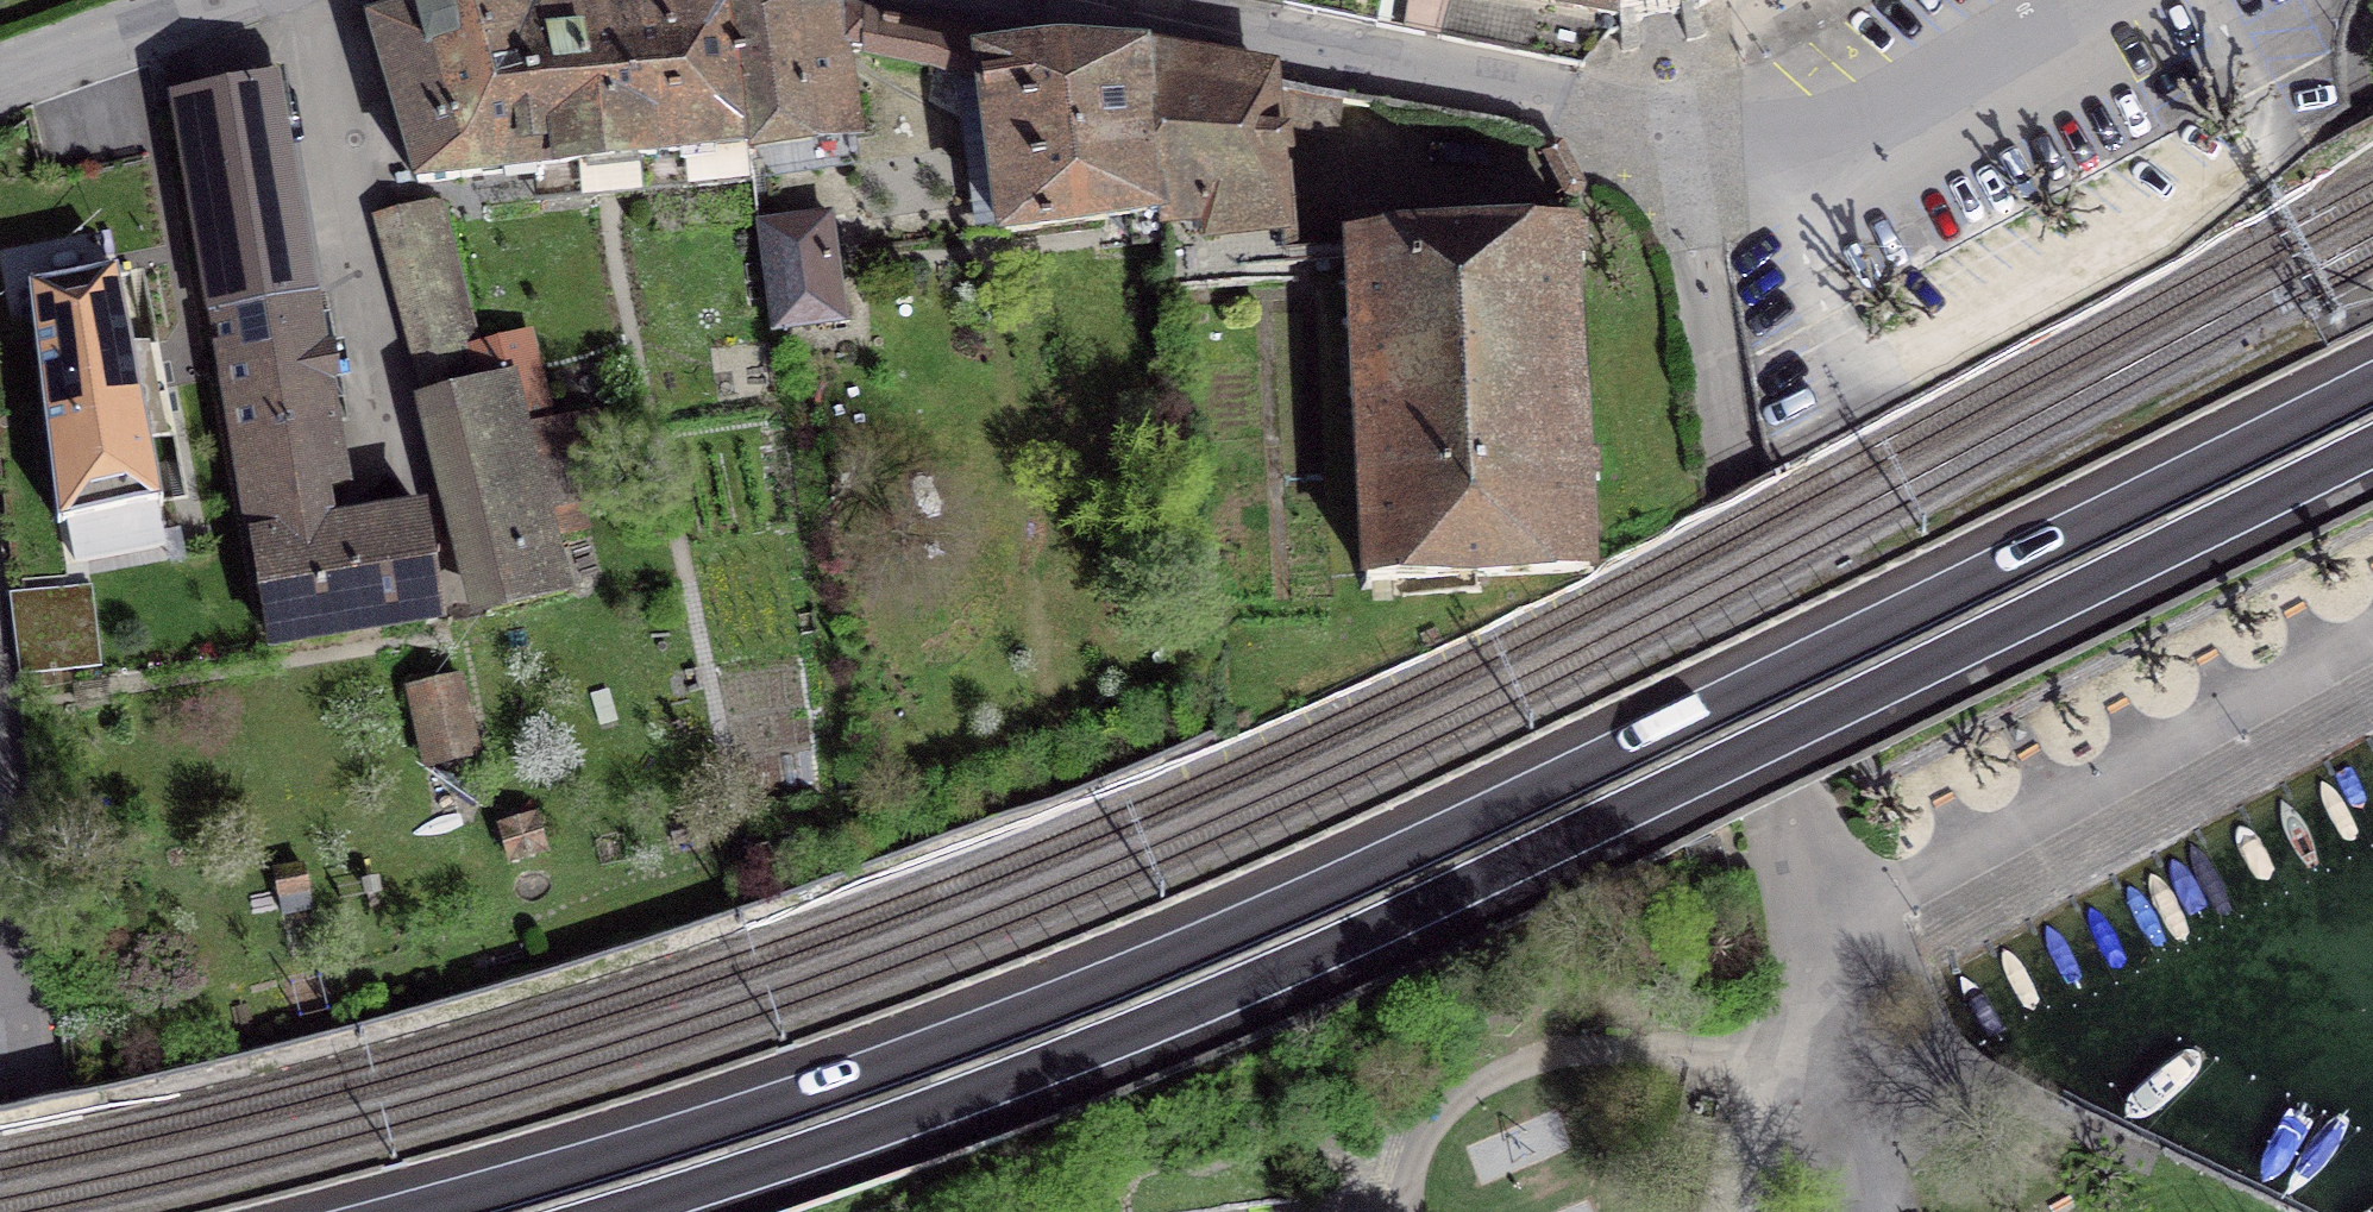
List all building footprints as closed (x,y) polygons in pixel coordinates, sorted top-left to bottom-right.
[(742,147),(721,0),(657,0),(534,13),(531,0),(443,0),(370,22),(417,183),(680,154),(682,187),(751,180),(748,147),(742,147)] [(777,0),(721,0),(742,147),(748,147),(816,137),(801,35),(777,0)] [(982,33),(782,0),(777,0),(801,35),(816,137),(874,127),(870,86),(850,82),(843,46),(862,45),(862,56),(874,56),(874,64),(878,64),(879,58),(929,66),(928,73),(932,73),(934,66),(985,87),(981,58),(984,57),(982,33)] [(1377,26),(1383,0),(1282,0),(1281,6),(1377,26)] [(1377,26),(1440,39),(1447,0),(1383,0),(1377,26)] [(1619,33),(1616,0),(1447,0),(1440,39),(1582,67),(1609,33),(1619,33)] [(1619,33),(1620,52),(1640,48),(1636,20),(1661,16),(1680,13),(1687,41),(1706,36),(1697,8),(1695,0),(1616,0),(1619,33)] [(981,58),(985,87),(1004,232),(1132,217),(1135,245),(1168,242),(1144,51),(1062,45),(984,57),(981,58)] [(1269,87),(1269,78),(1203,75),(1144,51),(1168,242),(1173,290),(1246,284),(1244,269),(1296,265),(1298,250),(1295,250),(1287,166),(1275,159),(1272,114),(1284,111),(1283,121),(1333,130),(1338,101),(1269,87)] [(438,622),(420,512),(327,527),(322,492),(344,485),(311,295),(272,302),(233,88),(175,98),(272,644),(422,620),(423,624),(438,622)] [(483,363),(441,206),(398,212),(490,551),(547,536),(548,538),(579,530),(573,505),(615,494),(595,413),(552,423),(546,398),(538,400),(531,377),(499,382),(494,361),(483,363)] [(774,328),(844,319),(829,215),(760,225),(774,328)] [(1566,228),(1348,237),(1358,416),(1365,581),(1589,570),(1583,480),(1599,479),(1598,461),(1582,461),(1568,261),(1584,260),(1583,238),(1566,239),(1566,228)] [(44,410),(140,392),(117,270),(29,287),(44,410)] [(162,504),(140,392),(44,410),(58,523),(162,504)] [(492,608),(562,590),(548,538),(547,536),(490,551),(477,554),(492,608)] [(471,752),(454,683),(434,687),(432,675),(412,680),(431,761),(471,752)] [(497,830),(516,877),(551,863),(533,816),(497,830)]
